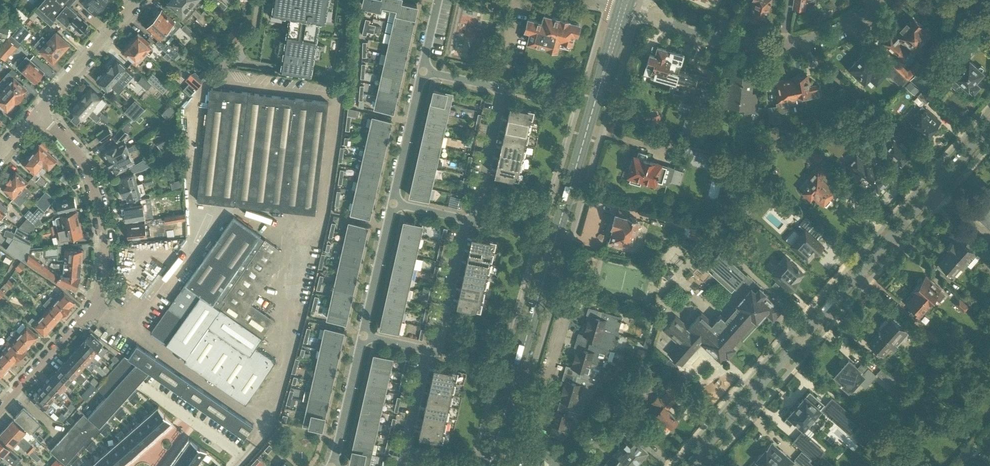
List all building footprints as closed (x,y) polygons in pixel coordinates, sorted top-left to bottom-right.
[(38,5),(56,20),(65,28),(70,23),(73,26),(76,28),(76,27),(81,31),(83,29),(87,24),(85,22),(83,20),(84,19),(73,9),(69,5),(73,0),(42,0),(38,5)] [(109,0),(87,0),(84,3),(96,14),(109,0)] [(185,0),(171,0),(169,2),(187,18),(192,12),(198,17),(197,19),(203,25),(208,20),(206,18),(201,13),(195,9),(185,0)] [(195,9),(203,0),(185,0),(195,9)] [(222,1),(221,0),(212,0),(224,10),(228,5),(222,0),(222,1)] [(272,12),(289,15),(280,72),(311,77),(320,20),(326,21),(329,0),(274,0),(272,12)] [(362,5),(368,6),(379,8),(380,9),(382,3),(398,7),(397,10),(415,14),(417,5),(418,2),(409,0),(363,0),(362,5)] [(770,0),(754,0),(750,15),(757,17),(757,16),(765,18),(770,0)] [(794,8),(804,9),(806,1),(810,0),(795,0),(794,8)] [(38,5),(34,10),(38,14),(51,25),(56,20),(38,5)] [(378,12),(379,8),(368,6),(367,14),(371,15),(372,11),(378,12)] [(25,20),(28,17),(16,7),(11,34),(12,35),(21,24),(25,20)] [(170,32),(177,24),(162,10),(154,18),(155,19),(170,32)] [(394,21),(412,25),(415,14),(397,10),(394,21)] [(560,19),(544,15),(542,22),(528,18),(525,29),(531,31),(528,41),(556,49),(558,44),(570,48),(574,33),(577,33),(577,31),(579,31),(580,27),(579,26),(579,24),(568,21),(568,20),(560,18),(560,19)] [(921,42),(929,33),(921,26),(922,25),(913,16),(896,35),(893,38),(890,36),(884,43),(902,60),(909,53),(906,51),(910,47),(914,50),(915,49),(919,53),(925,46),(921,42)] [(170,32),(155,19),(154,18),(146,27),(159,39),(156,42),(167,52),(172,56),(174,59),(179,53),(168,43),(166,44),(165,42),(172,34),(170,32)] [(251,27),(252,19),(245,21),(240,25),(245,31),(251,27)] [(364,27),(375,29),(376,25),(369,24),(370,20),(366,19),(364,27)] [(410,36),(412,25),(394,21),(392,31),(410,36)] [(7,39),(9,26),(0,24),(0,47),(7,39)] [(20,41),(29,31),(21,24),(12,35),(20,41)] [(196,33),(185,24),(181,29),(192,38),(196,33)] [(228,35),(237,42),(246,31),(237,24),(228,35)] [(374,33),(375,29),(364,27),(362,34),(366,35),(367,32),(374,33)] [(48,40),(61,52),(69,43),(56,31),(48,40)] [(390,42),(408,46),(410,36),(392,31),(390,42)] [(152,61),(158,54),(154,50),(150,47),(151,46),(138,34),(130,42),(144,54),(152,61)] [(53,61),(61,52),(48,40),(43,35),(35,44),(40,49),(53,61)] [(17,46),(10,40),(11,38),(9,37),(7,39),(0,47),(0,55),(5,60),(17,46)] [(141,57),(144,54),(130,42),(123,51),(136,63),(137,61),(140,64),(144,60),(141,57)] [(405,57),(408,46),(390,42),(387,53),(405,57)] [(219,51),(223,55),(227,50),(223,46),(219,51)] [(672,92),(673,92),(675,84),(675,83),(676,83),(678,74),(678,73),(679,68),(680,68),(684,54),(657,47),(655,55),(650,54),(644,74),(671,82),(669,91),(672,92)] [(385,64),(403,68),(405,57),(387,53),(385,64)] [(885,72),(865,53),(859,60),(858,59),(850,68),(865,82),(870,76),(876,82),(885,72)] [(888,53),(885,57),(892,64),(896,60),(888,53)] [(17,67),(35,82),(35,81),(37,81),(40,78),(40,75),(44,71),(26,56),(17,67)] [(123,85),(133,74),(117,59),(107,70),(117,80),(123,85)] [(975,92),(981,86),(977,82),(985,73),(971,60),(956,77),(970,89),(971,88),(975,92)] [(400,79),(403,68),(385,64),(382,75),(400,79)] [(905,77),(892,65),(887,71),(899,82),(905,77)] [(696,73),(697,68),(691,66),(690,71),(680,68),(679,68),(678,73),(678,74),(676,83),(675,83),(675,84),(673,92),(682,95),(687,93),(688,88),(695,90),(700,74),(696,73)] [(200,76),(204,80),(212,71),(207,67),(200,76)] [(12,69),(9,72),(0,81),(0,84),(4,87),(17,100),(18,100),(25,92),(25,91),(27,89),(14,77),(17,73),(12,69)] [(118,93),(124,86),(123,85),(117,80),(107,70),(98,81),(108,90),(111,86),(118,93)] [(713,82),(715,72),(709,70),(707,81),(713,82)] [(931,81),(918,70),(910,80),(922,91),(931,81)] [(153,73),(147,79),(163,93),(168,87),(153,73)] [(191,73),(185,80),(196,89),(201,83),(191,73)] [(739,108),(742,75),(732,74),(730,94),(724,93),(723,103),(729,103),(728,107),(739,108)] [(792,77),(796,97),(797,101),(806,99),(805,93),(812,92),(813,94),(818,92),(817,84),(809,86),(807,74),(792,77)] [(380,86),(398,90),(400,79),(382,75),(380,86)] [(742,75),(739,108),(739,110),(749,111),(750,104),(756,104),(757,95),(751,95),(753,76),(742,75)] [(135,84),(144,92),(150,85),(141,77),(135,84)] [(797,103),(796,97),(792,77),(792,79),(784,81),(784,80),(778,81),(780,93),(778,94),(779,102),(776,102),(776,106),(767,106),(768,122),(772,121),(773,122),(780,122),(779,113),(784,112),(784,111),(789,110),(789,104),(797,103)] [(910,81),(905,86),(914,95),(919,90),(910,81)] [(190,95),(195,89),(187,82),(182,88),(190,95)] [(395,100),(398,90),(380,86),(377,96),(395,100)] [(7,110),(16,101),(16,102),(18,100),(17,100),(4,87),(2,89),(0,87),(0,104),(7,110)] [(856,87),(851,93),(859,100),(864,95),(856,87)] [(95,112),(98,109),(101,106),(97,102),(101,98),(91,88),(81,99),(91,108),(95,112)] [(248,92),(211,88),(197,200),(235,204),(235,205),(236,204),(315,213),(328,102),(248,92),(249,91),(248,91),(248,92)] [(432,100),(450,104),(452,93),(434,89),(432,100)] [(705,104),(707,95),(696,92),(693,101),(705,104)] [(917,96),(925,102),(929,98),(921,92),(917,96)] [(393,111),(395,100),(377,96),(375,107),(393,111)] [(81,99),(71,110),(76,114),(71,119),(77,124),(87,113),(95,121),(100,116),(95,112),(91,108),(81,99)] [(135,100),(124,111),(134,120),(145,109),(135,100)] [(447,114),(450,104),(432,100),(429,110),(447,114)] [(508,116),(532,121),(534,110),(510,104),(508,116)] [(927,137),(940,122),(922,106),(913,116),(916,119),(912,123),(927,137)] [(427,121),(445,125),(447,114),(429,110),(427,121)] [(108,123),(111,119),(103,112),(100,116),(108,123)] [(662,125),(659,114),(652,116),(654,127),(662,125)] [(686,114),(681,136),(694,139),(699,117),(686,114)] [(529,133),(532,121),(508,116),(505,128),(529,133)] [(896,124),(887,116),(880,124),(889,132),(896,124)] [(370,127),(388,131),(391,121),(373,117),(370,127)] [(442,135),(445,125),(427,121),(424,131),(442,135)] [(98,135),(102,141),(113,133),(108,127),(98,135)] [(120,142),(128,133),(121,127),(113,136),(120,142)] [(386,142),(388,131),(370,127),(368,138),(386,142)] [(527,144),(529,133),(505,128),(502,139),(527,144)] [(696,142),(703,143),(706,132),(700,130),(696,142)] [(422,142),(440,146),(442,135),(424,131),(422,142)] [(898,166),(912,150),(892,132),(887,137),(891,141),(885,148),(894,156),(891,160),(898,166)] [(814,138),(810,135),(806,140),(810,143),(814,138)] [(168,137),(158,143),(161,148),(171,142),(168,137)] [(366,149),(384,153),(386,142),(368,138),(366,149)] [(524,156),(527,144),(502,139),(500,151),(524,156)] [(858,153),(863,147),(853,139),(848,144),(858,153)] [(128,147),(125,141),(104,152),(109,162),(124,155),(130,152),(135,149),(132,145),(128,147)] [(438,156),(440,146),(422,142),(420,152),(438,156)] [(801,147),(818,162),(822,157),(805,142),(801,147)] [(684,166),(688,167),(691,157),(697,159),(700,149),(682,143),(676,163),(684,166)] [(49,170),(58,160),(39,144),(31,154),(43,165),(49,170)] [(762,149),(756,144),(750,152),(755,157),(762,149)] [(381,163),(384,153),(366,149),(363,159),(381,163)] [(521,167),(524,156),(500,151),(497,162),(521,167)] [(640,184),(642,179),(655,183),(655,180),(668,184),(669,180),(670,181),(674,168),(674,167),(660,163),(646,159),(647,153),(638,151),(637,156),(634,156),(629,175),(631,176),(630,181),(640,184)] [(109,162),(114,173),(135,163),(130,152),(124,155),(109,162)] [(417,163),(435,167),(438,156),(420,152),(417,163)] [(35,174),(43,165),(31,154),(22,163),(35,174)] [(876,167),(876,168),(867,160),(865,162),(857,155),(848,165),(855,170),(855,171),(864,179),(860,183),(873,195),(877,190),(878,191),(883,186),(885,186),(888,183),(888,181),(889,179),(883,174),(883,173),(876,167)] [(142,169),(150,165),(146,158),(130,167),(132,171),(140,168),(142,169)] [(361,170),(379,174),(381,163),(363,159),(361,170)] [(519,180),(519,179),(521,167),(497,162),(495,174),(519,180)] [(433,177),(435,167),(417,163),(415,173),(433,177)] [(828,198),(835,190),(821,178),(826,172),(819,165),(809,177),(812,181),(803,191),(811,198),(813,195),(823,204),(824,203),(826,205),(831,200),(828,198)] [(376,185),(379,174),(361,170),(358,181),(376,185)] [(9,179),(27,196),(33,200),(35,197),(30,192),(31,191),(25,185),(27,182),(28,181),(16,171),(9,179)] [(121,188),(137,183),(134,172),(121,175),(123,180),(119,181),(121,188)] [(66,184),(68,181),(64,173),(59,179),(62,181),(66,184)] [(412,184),(430,188),(433,177),(415,173),(412,184)] [(36,181),(42,187),(47,182),(41,176),(36,181)] [(36,190),(40,186),(31,178),(27,182),(36,190)] [(2,188),(13,198),(20,204),(25,198),(27,196),(9,179),(2,188)] [(356,191),(374,195),(376,185),(358,181),(356,191)] [(145,192),(142,182),(137,184),(137,183),(121,188),(123,195),(127,194),(128,198),(140,195),(145,192)] [(428,199),(430,188),(412,184),(410,195),(428,199)] [(46,191),(42,195),(51,203),(52,202),(55,199),(46,191)] [(372,206),(374,195),(356,191),(354,202),(372,206)] [(77,207),(74,196),(56,200),(55,199),(52,202),(54,212),(77,207)] [(788,215),(796,207),(785,198),(778,206),(788,215)] [(978,212),(979,213),(979,212),(989,221),(989,199),(978,212)] [(2,219),(7,213),(5,211),(8,207),(0,200),(0,217),(2,219)] [(369,216),(372,206),(354,202),(351,212),(369,216)] [(144,211),(143,204),(125,207),(127,220),(144,217),(145,220),(152,219),(150,211),(144,211)] [(34,223),(38,218),(29,210),(24,214),(34,223)] [(57,228),(63,227),(63,226),(80,222),(77,211),(60,215),(60,216),(56,217),(55,219),(55,220),(57,228)] [(626,218),(627,213),(619,211),(618,215),(616,215),(612,228),(614,228),(610,240),(613,241),(612,243),(613,244),(617,245),(618,244),(619,243),(631,246),(637,225),(639,224),(639,222),(636,221),(637,219),(630,217),(629,219),(626,218)] [(185,213),(165,216),(166,223),(178,221),(178,223),(183,222),(183,220),(186,220),(185,213)] [(158,323),(151,332),(186,356),(208,325),(250,354),(257,345),(274,320),(251,304),(281,262),(281,250),(266,239),(265,240),(260,237),(261,236),(234,216),(158,323)] [(800,234),(795,229),(786,239),(808,258),(814,251),(816,252),(823,244),(821,243),(817,239),(824,232),(806,216),(800,224),(805,229),(800,234)] [(402,232),(420,236),(422,225),(404,221),(402,232)] [(63,226),(63,227),(66,239),(83,234),(80,222),(63,226)] [(347,233),(365,237),(367,226),(349,222),(347,233)] [(146,228),(145,223),(127,225),(128,238),(147,236),(151,236),(150,227),(146,228)] [(33,233),(34,228),(29,227),(24,224),(22,229),(29,232),(33,233)] [(691,225),(687,236),(704,241),(708,230),(691,225)] [(17,226),(13,238),(31,243),(33,233),(29,232),(22,229),(17,226)] [(417,247),(420,236),(402,232),(399,243),(417,247)] [(362,248),(365,237),(347,233),(344,243),(362,248)] [(470,247),(494,252),(496,241),(472,235),(470,247)] [(27,262),(27,260),(29,252),(30,247),(31,243),(13,238),(8,236),(6,240),(10,242),(6,248),(27,262)] [(968,242),(966,244),(958,237),(953,242),(953,241),(947,247),(949,249),(948,250),(967,266),(974,258),(978,253),(974,249),(975,249),(968,242)] [(342,254),(360,258),(362,248),(344,243),(342,254)] [(397,253),(415,257),(417,247),(399,243),(397,253)] [(29,252),(27,260),(57,280),(75,290),(82,275),(80,274),(81,262),(64,260),(65,260),(57,260),(58,253),(61,253),(62,245),(58,246),(58,248),(46,248),(47,246),(30,247),(29,252)] [(491,264),(494,252),(470,247),(467,258),(491,264)] [(64,260),(81,262),(83,250),(66,248),(65,259),(65,260),(64,260)] [(755,281),(720,249),(706,264),(713,271),(712,273),(732,291),(742,279),(750,287),(755,281)] [(967,266),(948,250),(939,260),(940,261),(939,262),(936,266),(949,277),(952,273),(953,273),(959,267),(963,270),(967,266)] [(412,268),(415,257),(397,253),(394,264),(412,268)] [(357,269),(360,258),(342,254),(339,265),(357,269)] [(773,272),(791,288),(798,280),(796,279),(803,272),(799,269),(799,268),(798,267),(797,267),(786,257),(773,272)] [(488,275),(491,264),(467,258),(464,270),(488,275)] [(392,274),(410,279),(412,268),(394,264),(392,274)] [(337,275),(355,279),(357,269),(339,265),(337,275)] [(486,287),(488,275),(464,270),(462,281),(486,287)] [(408,289),(410,279),(392,274),(390,285),(408,289)] [(353,290),(355,279),(337,275),(335,286),(353,290)] [(941,290),(925,276),(924,278),(922,276),(918,281),(920,282),(914,289),(915,290),(918,293),(929,303),(934,297),(939,302),(946,295),(941,290)] [(9,279),(5,283),(10,287),(13,283),(9,279)] [(483,298),(486,287),(462,281),(459,293),(483,298)] [(676,315),(662,330),(677,343),(669,353),(682,364),(702,342),(715,354),(715,355),(721,361),(726,355),(728,357),(735,349),(731,346),(755,318),(757,320),(765,311),(768,314),(777,303),(765,292),(766,292),(760,287),(759,287),(755,284),(725,318),(721,314),(713,323),(701,313),(689,327),(676,315)] [(387,296),(405,300),(408,289),(390,285),(387,296)] [(332,297),(350,301),(353,290),(335,286),(332,297)] [(934,307),(929,303),(918,293),(915,290),(906,299),(908,300),(907,301),(913,307),(912,309),(909,313),(915,318),(918,314),(919,315),(925,308),(929,313),(934,307)] [(966,290),(963,293),(961,295),(971,304),(976,299),(966,290)] [(56,299),(68,311),(74,305),(73,304),(75,302),(63,291),(56,299)] [(481,310),(483,298),(459,293),(456,305),(481,310)] [(68,311),(56,299),(55,300),(51,296),(43,304),(48,308),(60,318),(62,316),(63,317),(68,311)] [(403,310),(405,300),(387,296),(385,306),(403,310)] [(348,311),(350,301),(332,297),(330,307),(348,311)] [(965,312),(969,307),(959,298),(955,303),(965,312)] [(383,317),(401,321),(403,310),(385,306),(383,317)] [(345,322),(348,311),(330,307),(327,318),(345,322)] [(52,327),(60,318),(48,308),(40,316),(52,327)] [(590,315),(587,325),(615,333),(618,333),(623,317),(602,311),(600,318),(590,315)] [(897,345),(899,342),(908,333),(889,315),(878,327),(879,327),(878,328),(897,345)] [(52,327),(40,316),(36,320),(32,317),(28,321),(32,325),(45,335),(52,327)] [(398,332),(401,321),(383,317),(380,328),(398,332)] [(19,334),(31,344),(39,336),(27,325),(19,334)] [(208,325),(186,356),(184,360),(245,402),(250,395),(251,395),(253,391),(248,388),(250,385),(255,388),(276,359),(257,345),(250,354),(208,325)] [(590,343),(590,344),(613,350),(615,344),(617,344),(620,334),(618,333),(615,333),(587,325),(585,335),(594,338),(592,344),(590,343)] [(97,327),(94,331),(99,336),(103,332),(97,327)] [(325,328),(323,339),(341,343),(343,332),(325,328)] [(897,345),(878,328),(879,329),(876,332),(869,339),(871,340),(870,341),(876,347),(873,351),(879,356),(882,353),(888,346),(894,351),(898,347),(897,345)] [(940,339),(930,330),(925,335),(935,345),(940,339)] [(9,334),(6,338),(12,342),(24,353),(27,349),(31,344),(19,334),(15,339),(9,334)] [(84,341),(95,351),(98,348),(104,353),(107,350),(97,341),(98,341),(91,334),(84,341)] [(918,343),(935,358),(940,353),(923,337),(918,343)] [(338,353),(341,343),(323,339),(320,349),(338,353)] [(92,354),(95,351),(84,341),(79,347),(83,350),(81,352),(85,355),(86,354),(99,366),(102,363),(98,360),(92,354)] [(0,346),(0,347),(4,350),(16,361),(24,353),(12,342),(7,347),(3,343),(0,346)] [(128,356),(150,372),(251,442),(260,430),(137,344),(128,356)] [(613,351),(613,350),(590,344),(588,350),(578,347),(575,357),(606,366),(603,365),(605,359),(607,360),(610,350),(613,351)] [(85,355),(81,352),(83,350),(79,347),(73,354),(84,364),(91,371),(94,368),(96,369),(99,366),(86,354),(85,355)] [(318,360),(336,364),(338,353),(320,349),(318,360)] [(0,354),(0,362),(8,369),(15,361),(16,362),(16,361),(4,350),(0,354)] [(81,367),(84,364),(73,354),(68,359),(71,363),(70,364),(74,368),(75,367),(87,378),(90,375),(81,367)] [(372,365),(390,369),(392,358),(374,354),(372,365)] [(136,363),(125,356),(97,387),(107,396),(88,417),(99,427),(149,372),(136,363)] [(603,376),(606,366),(575,357),(572,367),(582,370),(580,376),(577,376),(598,382),(600,375),(603,376)] [(74,368),(70,364),(71,363),(68,359),(62,366),(73,376),(75,373),(81,378),(84,381),(87,378),(75,367),(74,368)] [(679,367),(669,359),(666,363),(676,371),(679,367)] [(334,374),(336,364),(318,360),(316,370),(334,374)] [(865,388),(873,379),(872,380),(877,375),(862,362),(857,367),(849,360),(836,375),(845,383),(844,384),(849,389),(850,388),(851,389),(858,381),(865,388)] [(102,369),(107,373),(110,369),(106,365),(102,369)] [(387,380),(390,369),(372,365),(369,376),(387,380)] [(70,379),(73,376),(62,366),(57,372),(60,375),(59,376),(62,380),(63,379),(73,388),(76,385),(70,379)] [(432,378),(456,383),(458,371),(434,366),(432,378)] [(882,367),(877,373),(899,393),(904,387),(882,367)] [(890,373),(901,383),(906,377),(895,368),(890,373)] [(313,381),(331,385),(334,374),(316,370),(313,381)] [(70,391),(73,388),(63,379),(62,380),(59,376),(60,375),(57,372),(50,379),(61,388),(64,385),(70,391)] [(367,386),(385,390),(387,380),(369,376),(367,386)] [(595,392),(598,382),(577,376),(575,382),(566,380),(563,390),(591,397),(593,391),(595,392)] [(93,384),(95,385),(99,382),(94,377),(90,381),(93,384)] [(453,395),(456,383),(432,378),(429,389),(453,395)] [(68,395),(61,389),(61,388),(50,379),(45,384),(49,387),(47,389),(51,392),(52,392),(61,400),(63,403),(66,399),(65,398),(68,395)] [(329,395),(331,385),(313,381),(311,391),(329,395)] [(51,392),(47,389),(49,387),(45,384),(39,391),(49,401),(53,398),(61,405),(63,403),(61,400),(52,392),(51,392)] [(91,393),(97,387),(95,385),(93,384),(87,390),(91,393)] [(682,402),(687,396),(674,385),(670,390),(671,391),(663,401),(658,396),(653,402),(658,406),(649,416),(656,422),(661,418),(671,427),(678,419),(667,409),(677,397),(682,402)] [(382,401),(385,390),(367,386),(364,397),(382,401)] [(450,406),(453,395),(429,389),(426,401),(450,406)] [(91,393),(87,390),(82,396),(84,398),(85,399),(91,393)] [(560,400),(563,400),(559,412),(557,412),(553,424),(564,428),(569,410),(582,413),(584,406),(588,408),(591,397),(563,390),(560,400)] [(812,418),(825,404),(810,390),(788,415),(784,420),(790,425),(794,420),(803,428),(812,418)] [(40,404),(50,413),(51,414),(56,408),(49,401),(39,391),(32,398),(39,405),(40,404)] [(308,402),(326,406),(329,395),(311,391),(308,402)] [(135,393),(132,397),(137,401),(140,398),(135,393)] [(80,402),(84,398),(82,396),(79,394),(75,398),(80,402)] [(132,397),(129,400),(134,405),(137,401),(132,397)] [(362,407),(380,411),(382,401),(364,397),(362,407)] [(448,418),(450,406),(426,401),(424,412),(448,418)] [(308,402),(306,413),(324,417),(326,406),(308,402)] [(69,408),(72,411),(76,407),(71,403),(68,407),(69,408)] [(157,405),(149,413),(162,427),(170,420),(157,405)] [(33,433),(42,424),(38,421),(24,407),(16,416),(30,429),(31,430),(30,430),(33,433)] [(122,407),(119,411),(124,415),(127,412),(122,407)] [(378,422),(380,411),(362,407),(360,418),(378,422)] [(69,408),(64,414),(66,417),(72,411),(69,408)] [(119,411),(116,415),(121,419),(124,415),(119,411)] [(445,429),(448,418),(424,412),(421,424),(445,429)] [(63,421),(66,417),(64,414),(62,413),(56,419),(63,421)] [(149,413),(141,420),(154,434),(162,427),(149,413)] [(306,413),(304,423),(322,427),(324,417),(306,413)] [(99,427),(88,417),(84,414),(50,451),(65,465),(99,427)] [(357,428),(375,433),(378,422),(360,418),(357,428)] [(33,451),(36,447),(28,440),(33,435),(28,430),(26,431),(13,419),(6,427),(33,451)] [(141,420),(133,427),(146,441),(154,434),(141,420)] [(648,453),(640,445),(648,436),(630,420),(621,431),(628,437),(602,465),(636,465),(648,453)] [(443,441),(445,429),(421,424),(419,436),(443,441)] [(6,427),(0,434),(13,446),(17,442),(25,450),(26,450),(30,454),(37,460),(40,457),(33,451),(6,427)] [(133,427),(125,434),(138,448),(146,441),(133,427)] [(567,431),(552,427),(549,435),(564,439),(569,433),(567,431)] [(373,443),(375,433),(357,428),(355,439),(373,443)] [(125,434),(117,441),(130,455),(138,448),(125,434)] [(807,437),(806,437),(803,434),(795,443),(814,460),(819,455),(812,450),(816,445),(815,445),(811,442),(812,441),(811,441),(807,438),(807,437)] [(191,438),(184,447),(199,459),(206,450),(191,438)] [(353,450),(371,454),(373,443),(355,439),(353,450)] [(0,440),(0,453),(10,462),(9,462),(10,462),(13,465),(20,458),(0,440)] [(93,440),(90,444),(95,448),(98,444),(93,440)] [(117,441),(109,448),(122,462),(130,455),(117,441)] [(771,443),(750,465),(791,465),(794,463),(771,443)] [(90,444),(86,447),(91,452),(95,448),(90,444)] [(268,453),(273,447),(269,444),(264,450),(268,453)] [(556,456),(543,445),(533,456),(532,458),(530,465),(567,465),(556,456)] [(178,456),(191,465),(194,465),(199,459),(184,447),(178,456)] [(101,455),(111,465),(118,465),(122,462),(109,448),(101,455)] [(368,465),(371,454),(353,450),(350,461),(368,465)] [(794,459),(802,465),(814,465),(809,461),(811,459),(802,451),(801,451),(794,459)] [(567,465),(573,465),(572,465),(573,463),(560,452),(556,456),(567,465)] [(10,462),(9,462),(10,462),(0,453),(0,465),(7,465),(10,462)] [(93,462),(96,465),(111,465),(101,455),(93,462)] [(78,456),(75,460),(80,464),(83,461),(78,456)] [(172,465),(173,465),(191,465),(178,456),(172,465)] [(252,463),(255,465),(260,460),(257,458),(252,463)]
